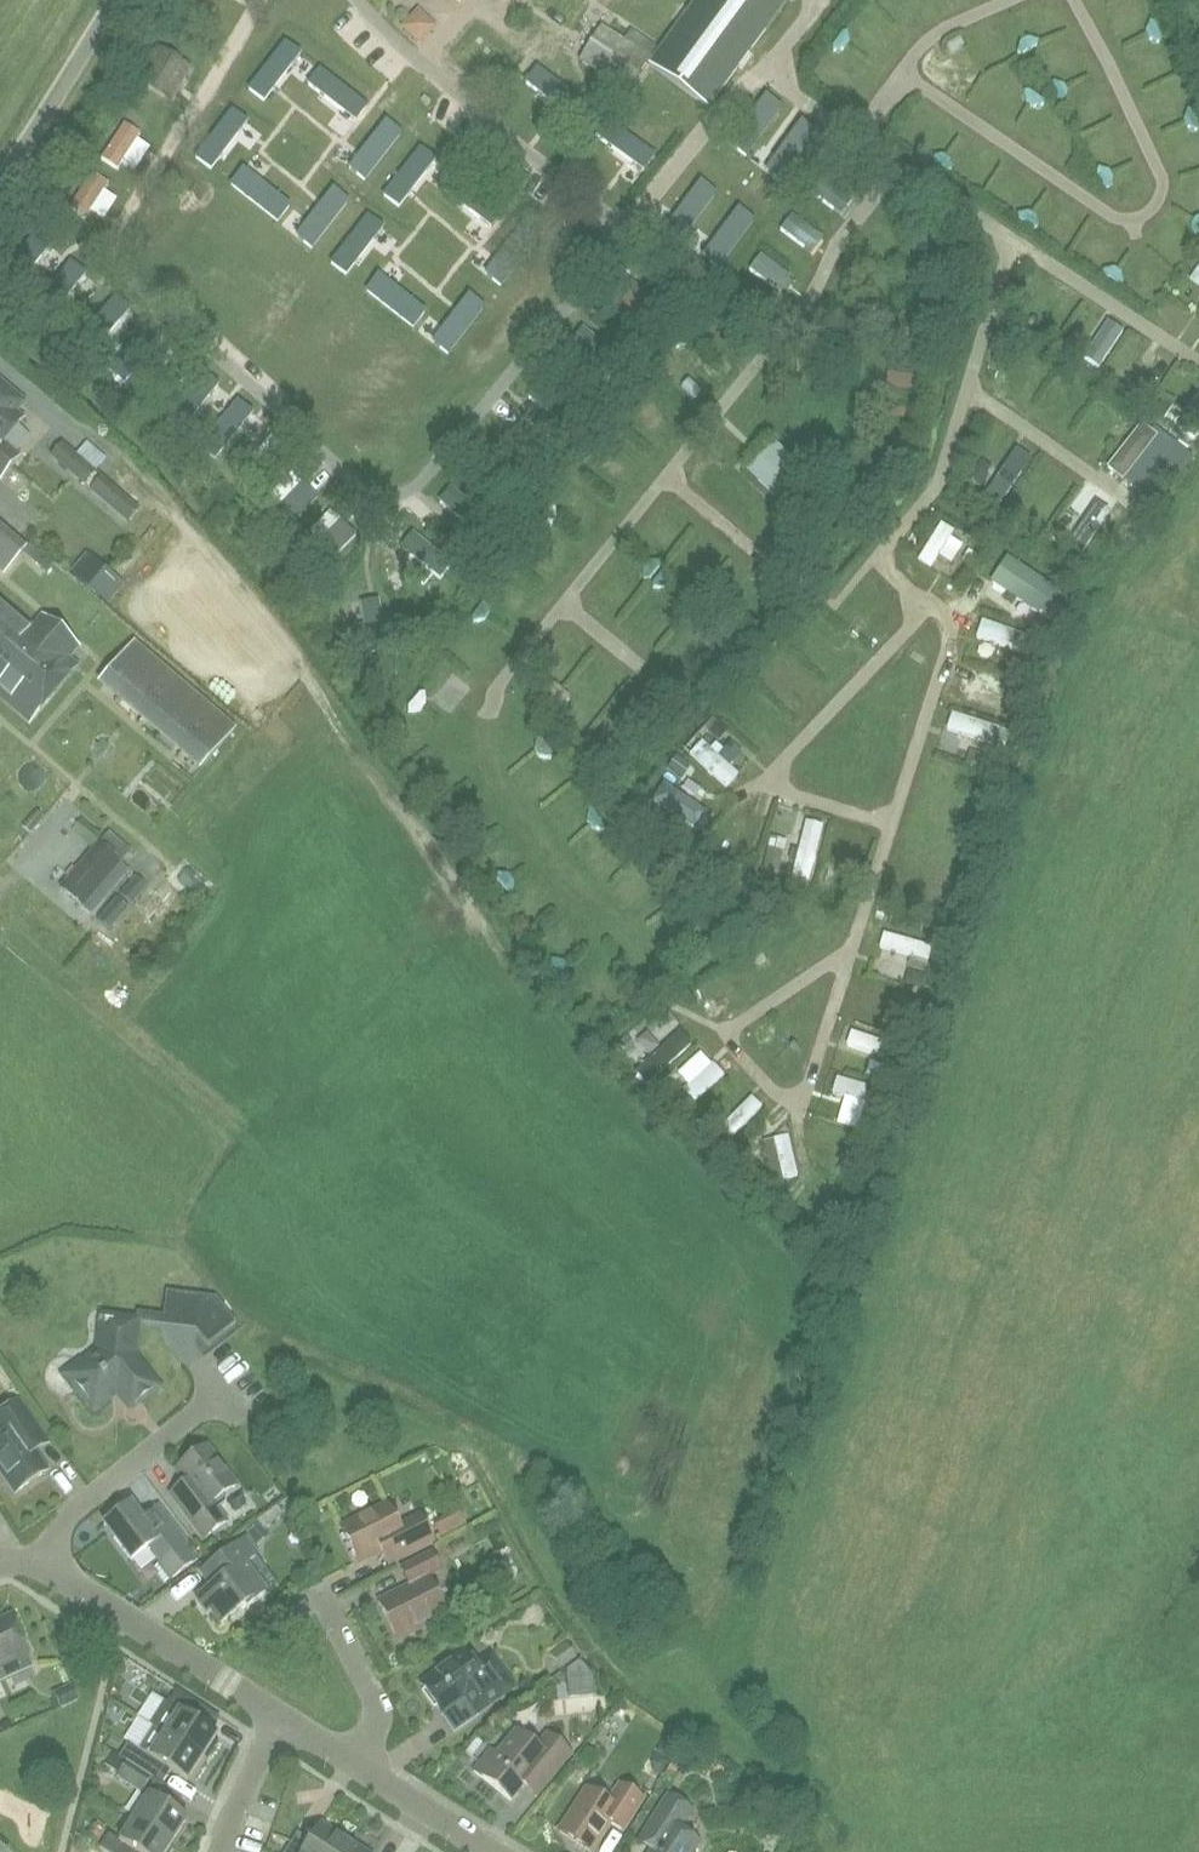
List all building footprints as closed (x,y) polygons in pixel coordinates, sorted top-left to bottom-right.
[(169,3),(189,16),(200,0),(171,0),(169,3)] [(649,65),(708,109),(788,0),(697,0),(649,65)] [(1064,1),(1039,5),(1042,27),(1067,24),(1064,1)] [(422,44),(440,24),(423,9),(405,29),(422,44)] [(583,27),(582,61),(612,62),(613,28),(583,27)] [(282,47),(249,88),(264,100),(297,58),(282,47)] [(139,84),(164,98),(182,65),(157,51),(139,84)] [(538,71),(526,86),(568,119),(580,104),(538,71)] [(320,73),(309,88),(351,121),(362,106),(320,73)] [(764,99),(731,141),(745,153),(778,111),(764,99)] [(229,115),(196,157),(211,169),(243,127),(229,115)] [(384,124),(351,166),(365,178),(398,136),(384,124)] [(609,125),(598,140),(641,171),(652,156),(609,125)] [(799,125),(767,167),(781,179),(814,137),(799,125)] [(418,151),(385,193),(400,205),(433,163),(418,151)] [(244,174),(233,188),(275,221),(286,207),(244,174)] [(452,174),(441,189),(483,222),(494,207),(452,174)] [(839,214),(850,201),(824,178),(812,191),(839,214)] [(698,185),(665,227),(680,238),(713,196),(698,185)] [(331,192),(299,234),(313,245),(346,203),(331,192)] [(737,213),(704,255),(718,266),(751,224),(737,213)] [(793,217),(783,232),(811,251),(821,236),(793,217)] [(366,219),(333,261),(348,272),(381,230),(366,219)] [(521,230),(488,272),(502,283),(535,241),(521,230)] [(767,255),(754,270),(782,296),(795,281),(767,255)] [(1189,271),(1198,281),(1198,261),(1189,271)] [(68,265),(35,307),(49,318),(82,276),(68,265)] [(606,287),(619,312),(642,300),(630,276),(606,287)] [(379,279),(368,294),(410,326),(421,312),(379,279)] [(467,299),(434,341),(449,352),(482,310),(467,299)] [(112,300),(79,342),(93,353),(126,311),(112,300)] [(582,330),(570,344),(612,377),(624,363),(582,330)] [(144,331),(111,373),(126,384),(159,342),(144,331)] [(1148,401),(1175,359),(1155,346),(1128,388),(1148,401)] [(888,366),(885,385),(911,390),(914,370),(888,366)] [(200,377),(167,419),(181,430),(214,388),(200,377)] [(537,384),(526,398),(568,431),(579,417),(537,384)] [(13,414),(21,404),(0,386),(0,479),(17,460),(1,446),(21,422),(13,414)] [(1189,409),(1198,414),(1198,390),(1189,409)] [(234,405),(201,447),(216,459),(249,417),(234,405)] [(493,436),(481,450),(523,483),(535,469),(493,436)] [(89,440),(78,453),(99,469),(109,456),(89,440)] [(770,496),(797,468),(771,443),(744,471),(770,496)] [(83,487),(95,473),(62,444),(50,458),(83,487)] [(282,450),(249,492),(263,503),(296,461),(282,450)] [(973,474),(986,481),(996,464),(983,457),(973,474)] [(988,484),(1004,494),(1015,475),(998,466),(988,484)] [(139,511),(101,478),(89,492),(127,525),(139,511)] [(302,487),(269,529),(283,540),(316,498),(302,487)] [(449,490),(438,504),(480,537),(491,523),(449,490)] [(1084,539),(1105,500),(1090,492),(1070,531),(1084,539)] [(547,534),(563,530),(557,508),(542,512),(547,534)] [(2,569),(27,541),(0,517),(0,567),(2,569)] [(943,518),(919,556),(935,566),(960,529),(943,518)] [(338,520),(305,562),(319,573),(352,531),(338,520)] [(411,535),(399,549),(441,582),(453,568),(411,535)] [(567,588),(519,549),(505,565),(553,605),(567,588)] [(1043,574),(1008,552),(993,575),(1027,598),(1043,574)] [(110,574),(101,566),(84,587),(93,594),(110,574)] [(377,602),(359,605),(367,658),(386,655),(377,602)] [(43,623),(33,634),(0,606),(0,696),(30,722),(74,670),(64,661),(74,649),(43,623)] [(981,616),(976,635),(1024,649),(1030,629),(981,616)] [(132,646),(120,660),(140,677),(152,663),(132,646)] [(967,661),(961,679),(1004,692),(1009,674),(967,661)] [(124,695),(145,713),(172,680),(152,663),(140,677),(124,695)] [(193,697),(172,680),(145,713),(165,730),(192,698),(193,697)] [(466,735),(419,696),(405,713),(452,752),(466,735)] [(165,730),(185,747),(213,715),(192,698),(165,730)] [(950,706),(945,726),(982,736),(987,717),(950,706)] [(205,764),(234,733),(213,715),(185,747),(205,764)] [(730,788),(743,775),(704,736),(691,749),(730,788)] [(795,851),(811,856),(823,820),(808,815),(795,851)] [(97,844),(59,889),(83,909),(121,864),(97,844)] [(142,875),(103,919),(116,931),(156,887),(142,875)] [(931,952),(932,937),(882,931),(880,945),(931,952)] [(875,1052),(879,1033),(852,1027),(848,1046),(875,1052)] [(696,1028),(651,1050),(658,1065),(703,1043),(696,1028)] [(714,1053),(682,1094),(697,1106),(729,1065),(714,1053)] [(869,1104),(875,1083),(838,1073),(832,1094),(869,1104)] [(751,1092),(726,1120),(739,1132),(765,1104),(751,1092)] [(774,1134),(786,1179),(800,1175),(787,1130),(774,1134)] [(213,1344),(242,1324),(236,1316),(208,1337),(213,1344)] [(113,1394),(126,1411),(155,1388),(131,1357),(135,1323),(116,1321),(97,1319),(93,1358),(82,1367),(73,1367),(66,1372),(65,1381),(71,1388),(79,1390),(94,1409),(113,1394)] [(0,1439),(0,1473),(15,1494),(47,1472),(34,1453),(47,1443),(18,1402),(0,1414),(0,1438),(1,1439),(0,1439)] [(202,1450),(175,1471),(185,1484),(170,1496),(203,1539),(226,1522),(216,1509),(226,1502),(222,1496),(235,1486),(218,1464),(215,1467),(202,1450)] [(141,1521),(130,1505),(104,1525),(130,1560),(149,1547),(161,1563),(157,1567),(169,1583),(200,1560),(188,1543),(186,1545),(158,1508),(141,1521)] [(358,1564),(381,1552),(387,1565),(432,1542),(421,1521),(399,1532),(386,1506),(340,1529),(358,1564)] [(466,1527),(458,1511),(432,1524),(440,1540),(466,1527)] [(243,1565),(256,1556),(244,1540),(200,1573),(211,1588),(195,1600),(206,1614),(210,1610),(220,1624),(226,1619),(236,1618),(240,1610),(246,1605),(247,1608),(265,1595),(243,1565)] [(431,1554),(400,1569),(409,1586),(377,1602),(397,1641),(446,1616),(426,1577),(439,1571),(431,1554)] [(0,1623),(0,1666),(27,1654),(11,1619),(0,1623)] [(465,1700),(476,1715),(513,1689),(492,1660),(476,1671),(464,1653),(419,1684),(437,1708),(451,1698),(465,1700)] [(576,1689),(597,1685),(591,1655),(570,1659),(576,1689)] [(123,1731),(135,1740),(169,1694),(157,1685),(123,1731)] [(216,1736),(191,1720),(200,1706),(176,1691),(167,1705),(164,1703),(149,1726),(152,1727),(183,1747),(201,1759),(216,1736)] [(118,1757),(143,1773),(152,1759),(187,1782),(201,1759),(183,1747),(152,1727),(138,1750),(127,1743),(118,1757)] [(551,1778),(570,1754),(546,1735),(535,1748),(517,1733),(498,1757),(490,1750),(473,1771),(509,1801),(537,1767),(551,1778)] [(141,1792),(142,1791),(150,1778),(126,1762),(117,1775),(141,1792)] [(618,1783),(606,1803),(586,1790),(559,1832),(590,1851),(608,1823),(624,1833),(645,1800),(618,1783)] [(148,1796),(133,1819),(172,1843),(186,1820),(148,1796)] [(694,1848),(698,1843),(678,1831),(690,1812),(667,1797),(637,1844),(651,1851),(695,1851),(694,1848)] [(172,1843),(133,1819),(119,1841),(108,1834),(99,1848),(105,1851),(131,1851),(132,1850),(135,1851),(166,1851),(172,1843)] [(347,1840),(320,1823),(304,1848),(292,1841),(285,1851),(339,1851),(347,1840)] [(347,1840),(339,1851),(365,1851),(347,1840)]
